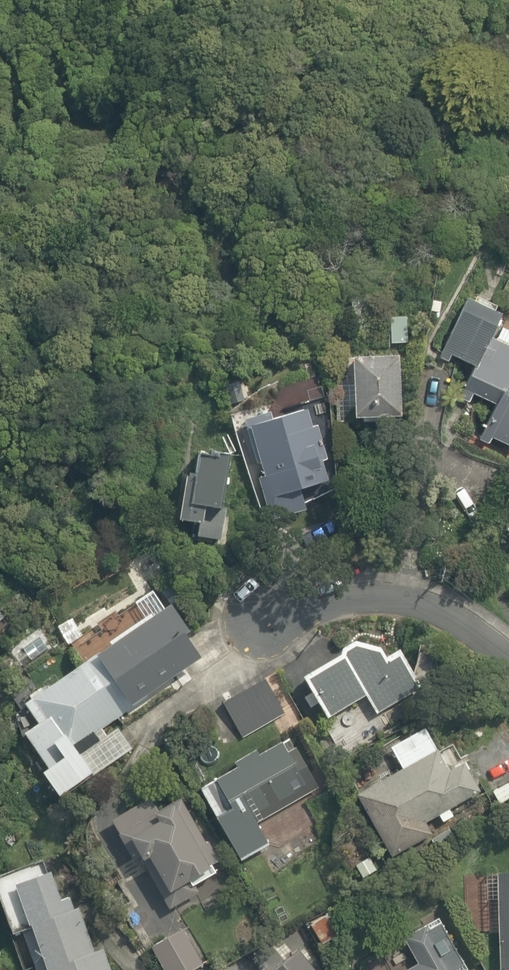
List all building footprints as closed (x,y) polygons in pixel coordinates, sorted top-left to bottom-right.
[(477,298),(451,358),(481,370),(471,394),(501,406),(489,435),(508,443),(508,332),(503,329),(508,314),(508,312),(477,298)] [(390,346),(335,347),(336,422),(409,422),(407,317),(389,317),(390,346)] [(321,411),(250,426),(270,520),(313,511),(309,490),(337,484),(321,411)] [(220,542),(234,455),(201,449),(197,476),(187,475),(179,524),(207,528),(206,540),(220,542)] [(44,725),(26,736),(65,796),(139,748),(121,720),(210,664),(176,611),(31,704),(44,725)] [(334,720),(371,700),(377,713),(423,689),(405,655),(392,662),(387,653),(364,650),(312,678),(334,720)] [(272,682),(225,705),(241,738),(288,714),(272,682)] [(454,771),(430,730),(392,752),(404,773),(357,800),(392,861),(432,838),(427,829),(485,795),(467,763),(454,771)] [(290,742),(205,787),(244,860),(270,846),(256,821),(278,810),(283,821),(310,806),(301,790),(312,784),(290,742)] [(180,782),(115,819),(167,912),(233,874),(180,782)] [(89,896),(79,867),(49,877),(44,862),(0,877),(0,880),(30,969),(113,969),(89,896)] [(490,874),(491,901),(498,901),(500,969),(508,969),(508,873),(490,874)] [(334,905),(310,923),(326,946),(351,928),(334,905)] [(479,967),(450,914),(403,939),(419,968),(415,969),(474,969),(479,967)] [(151,945),(165,969),(197,969),(206,965),(185,927),(151,945)] [(265,969),(324,969),(301,941),(265,969)]
